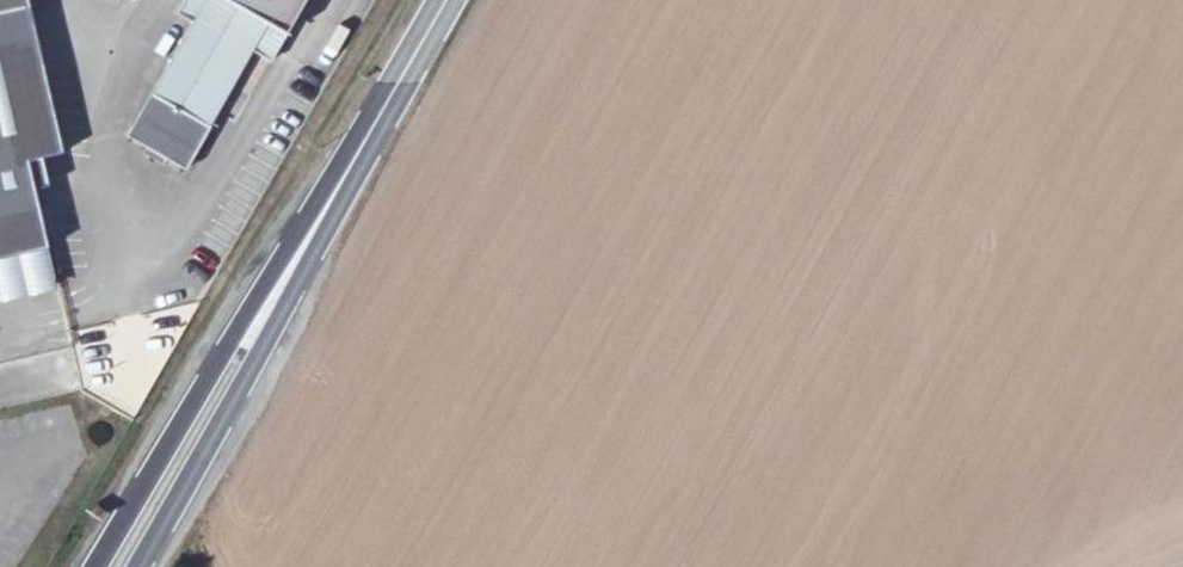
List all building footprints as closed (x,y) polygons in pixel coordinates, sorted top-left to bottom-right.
[(40,248),(21,158),(56,151),(24,0),(0,0),(0,257),(40,248)] [(177,194),(258,51),(277,61),(312,0),(196,0),(187,16),(196,21),(115,159),(177,194)] [(0,257),(0,293),(47,283),(40,248),(0,257)]
